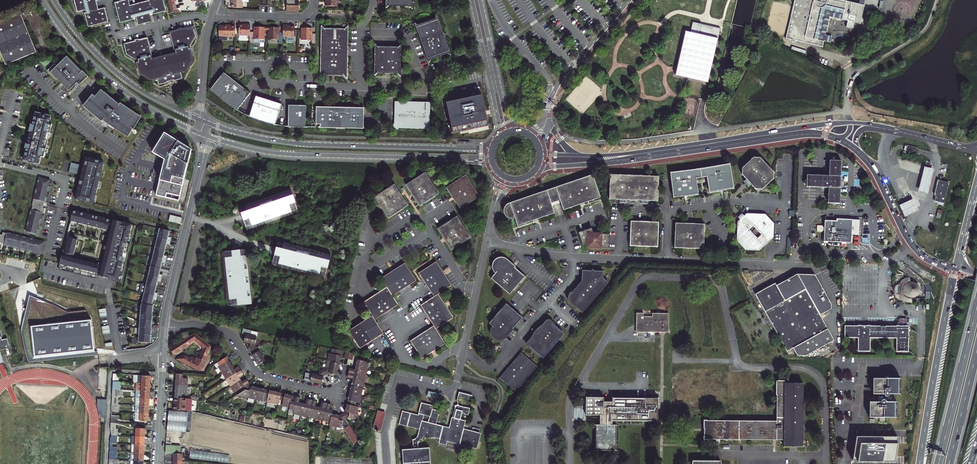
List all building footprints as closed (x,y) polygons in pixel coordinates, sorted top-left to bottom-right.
[(79,12),(85,10),(90,27),(110,21),(106,5),(99,7),(98,0),(76,0),(79,12)] [(133,0),(126,0),(116,2),(121,23),(138,18),(139,25),(153,21),(151,15),(168,11),(165,0),(148,0),(148,1),(134,5),(133,0)] [(172,13),(182,12),(182,8),(178,9),(178,0),(168,0),(172,13)] [(224,2),(232,2),(231,8),(243,9),(243,3),(248,3),(248,0),(224,0),(224,2)] [(287,13),(300,14),(300,2),(292,2),(292,0),(284,0),(284,2),(288,2),(287,13)] [(338,0),(327,0),(327,4),(326,4),(326,8),(338,8),(338,0)] [(416,0),(390,0),(389,7),(392,4),(413,5),(416,8),(416,0)] [(786,39),(823,48),(824,42),(831,43),(832,36),(826,35),(830,17),(848,21),(847,27),(854,29),(855,23),(861,24),(865,5),(842,0),(795,0),(786,39)] [(37,52),(21,13),(0,22),(0,54),(1,54),(6,65),(37,52)] [(452,54),(438,15),(435,19),(420,25),(414,23),(429,63),(431,58),(448,52),(452,54)] [(691,33),(686,32),(676,76),(708,83),(721,30),(693,23),(691,33)] [(221,38),(225,38),(225,37),(236,37),(237,26),(229,26),(229,25),(225,25),(225,26),(222,26),(218,26),(218,29),(217,29),(216,34),(217,34),(217,36),(221,36),(221,38)] [(251,36),(251,25),(247,25),(247,26),(240,26),(240,37),(251,38),(251,36)] [(153,59),(148,37),(124,43),(127,54),(137,60),(139,60),(140,65),(138,65),(140,74),(141,74),(142,75),(149,79),(152,78),(152,79),(157,78),(159,85),(182,79),(181,72),(185,71),(185,70),(188,69),(192,62),(192,61),(193,60),(191,52),(190,52),(188,48),(190,47),(196,36),(194,26),(170,32),(175,54),(153,59)] [(324,29),(321,26),(320,78),(324,75),(343,75),(347,79),(348,27),(345,30),(324,29)] [(290,27),(285,27),(284,37),(284,39),(288,39),(288,42),(289,44),(295,44),(296,28),(290,28),(290,27)] [(313,37),(313,34),(314,28),(303,27),(303,40),(313,40),(313,45),(317,45),(317,37),(313,37)] [(251,38),(251,45),(256,45),(256,46),(262,46),(262,41),(265,42),(266,32),(266,29),(256,29),(256,36),(251,36),(251,38)] [(270,29),(270,33),(269,41),(279,42),(279,46),(284,46),(284,39),(284,37),(280,37),(280,30),(270,29)] [(401,74),(402,44),(399,47),(378,46),(376,43),(375,74),(378,70),(398,71),(401,74)] [(56,80),(57,79),(69,91),(77,83),(79,85),(88,76),(82,71),(67,56),(57,66),(54,64),(47,71),(56,80)] [(251,96),(238,87),(235,85),(223,77),(211,95),(239,113),(251,96)] [(129,137),(140,118),(135,115),(117,102),(102,89),(87,106),(103,120),(123,134),(129,137)] [(482,95),(447,103),(454,134),(489,126),(482,95)] [(279,125),(283,105),(273,102),(258,99),(253,119),(279,125)] [(398,126),(400,127),(400,125),(427,126),(427,128),(428,128),(430,128),(432,126),(433,125),(434,124),(434,123),(434,122),(432,122),(433,100),(396,99),(396,120),(395,120),(395,121),(395,123),(396,125),(397,126),(398,126)] [(309,106),(301,106),(299,106),(291,106),(291,127),(308,127),(309,106)] [(365,125),(365,121),(365,115),(366,109),(318,108),(318,124),(365,125)] [(51,118),(35,114),(32,125),(31,125),(32,125),(31,124),(30,128),(25,147),(25,149),(26,149),(23,160),(39,164),(41,157),(43,158),(44,158),(52,125),(52,126),(49,125),(51,118)] [(146,124),(136,140),(143,144),(153,128),(146,124)] [(165,160),(156,195),(179,201),(182,186),(189,158),(191,150),(170,136),(169,136),(165,134),(160,142),(159,142),(153,153),(165,160)] [(917,147),(905,144),(904,148),(904,150),(916,153),(916,150),(917,147)] [(746,180),(751,186),(756,190),(762,191),(774,180),(774,173),(760,159),(754,158),(742,169),(742,175),(746,180)] [(79,191),(77,199),(85,201),(85,199),(92,201),(94,194),(95,195),(99,181),(97,180),(102,162),(87,159),(83,173),(85,173),(84,177),(83,176),(82,180),(79,179),(76,191),(79,191)] [(841,179),(842,162),(830,161),(829,177),(807,176),(807,188),(829,189),(828,204),(840,205),(841,188),(843,188),(844,179),(841,179)] [(697,193),(695,179),(706,177),(708,192),(710,193),(734,190),(730,166),(729,165),(672,173),(671,175),(674,198),(696,195),(697,193)] [(924,167),(921,179),(918,192),(928,194),(934,170),(924,167)] [(413,197),(420,207),(439,194),(425,172),(406,185),(412,194),(413,197)] [(621,200),(625,200),(643,201),(646,201),(658,201),(659,199),(660,177),(610,174),(609,199),(621,200)] [(479,197),(466,175),(446,187),(452,197),(454,199),(460,209),(479,197)] [(559,200),(563,211),(601,197),(593,175),(552,189),(556,202),(559,200)] [(25,232),(37,235),(39,230),(37,230),(37,228),(39,224),(40,225),(41,219),(40,219),(40,217),(41,213),(43,214),(44,209),(42,208),(43,207),(44,203),(45,203),(47,198),(45,197),(46,196),(47,192),(48,192),(49,187),(48,187),(48,185),(49,181),(38,178),(25,232)] [(934,201),(937,202),(938,202),(944,204),(949,183),(938,180),(935,195),(936,196),(934,201)] [(374,197),(388,219),(407,206),(401,196),(400,194),(394,185),(374,197)] [(518,227),(555,213),(552,203),(556,202),(552,189),(511,203),(509,204),(508,205),(505,207),(505,208),(504,211),(504,212),(504,214),(505,215),(506,216),(508,217),(509,218),(510,218),(513,219),(515,218),(518,227)] [(298,212),(292,192),(246,206),(248,212),(242,214),(244,221),(251,219),(253,226),(298,212)] [(900,206),(906,218),(914,214),(919,211),(913,199),(908,202),(900,206)] [(100,228),(106,229),(109,219),(72,209),(68,225),(70,225),(76,227),(77,224),(77,222),(83,223),(83,225),(85,226),(85,224),(98,227),(97,229),(99,229),(100,228)] [(168,221),(180,224),(182,217),(170,214),(168,221)] [(744,217),(740,220),(737,222),(737,241),(745,250),(764,251),(773,243),(774,224),(765,215),(747,214),(744,217)] [(472,238),(458,216),(438,228),(445,238),(446,240),(453,250),(472,238)] [(246,228),(253,226),(251,219),(244,221),(246,228)] [(827,240),(833,241),(839,241),(842,241),(842,242),(845,242),(845,241),(851,242),(851,235),(858,235),(859,220),(845,220),(836,219),(836,222),(834,221),(825,221),(824,239),(824,242),(827,243),(827,240)] [(99,276),(120,281),(134,225),(113,220),(110,230),(120,233),(118,240),(109,237),(106,246),(104,246),(103,249),(106,249),(103,258),(113,260),(111,268),(102,265),(99,276)] [(659,223),(631,221),(630,246),(658,247),(659,223)] [(705,225),(676,223),(675,248),(704,249),(705,225)] [(243,224),(233,227),(235,234),(246,230),(243,224)] [(140,306),(138,341),(150,342),(151,338),(151,330),(152,324),(152,317),(152,310),(153,305),(151,305),(152,300),(152,299),(155,300),(157,293),(154,292),(155,289),(156,284),(157,281),(160,282),(162,274),(159,274),(159,271),(161,265),(161,262),(164,263),(166,256),(163,255),(164,252),(165,246),(166,244),(169,245),(171,237),(168,236),(168,234),(169,231),(159,228),(140,306)] [(597,236),(594,236),(591,228),(578,233),(582,245),(587,243),(588,244),(589,246),(591,248),(593,248),(609,249),(610,235),(597,234),(597,236)] [(120,233),(110,230),(109,237),(118,240),(120,233)] [(5,243),(5,246),(41,255),(44,243),(36,241),(36,242),(35,241),(34,241),(34,240),(29,239),(29,240),(28,240),(27,239),(27,238),(22,237),(22,238),(21,238),(20,238),(20,236),(15,235),(14,236),(13,236),(12,236),(13,235),(7,233),(7,234),(3,233),(3,236),(0,235),(0,242),(5,243)] [(66,253),(72,254),(76,239),(67,237),(65,236),(61,252),(66,253)] [(325,276),(331,256),(284,244),(283,249),(276,248),(274,256),(281,257),(279,264),(325,276)] [(231,306),(252,304),(246,256),(241,257),(240,250),(232,251),(233,258),(226,259),(231,306)] [(71,258),(60,255),(57,268),(94,277),(97,264),(91,262),(91,261),(89,260),(89,262),(71,258)] [(273,262),(279,264),(281,257),(274,256),(273,262)] [(113,260),(103,258),(102,263),(91,261),(91,262),(97,264),(102,265),(111,268),(113,260)] [(510,295),(525,277),(514,268),(512,269),(509,266),(509,265),(508,264),(508,262),(505,260),(502,259),(500,259),(498,260),(497,261),(495,262),(494,263),(493,265),(493,267),(493,269),(493,270),(496,273),(491,279),(510,295)] [(434,297),(439,294),(452,286),(446,275),(437,262),(419,273),(434,297)] [(387,288),(392,296),(416,281),(405,263),(381,279),(387,288)] [(578,284),(570,293),(570,294),(569,296),(569,299),(569,301),(570,302),(582,313),(608,283),(603,278),(603,271),(594,271),(592,269),(591,271),(582,270),(581,284),(580,286),(578,284)] [(764,290),(756,295),(788,352),(796,348),(801,355),(808,355),(834,341),(831,336),(823,340),(820,334),(828,330),(820,316),(831,310),(831,305),(815,275),(797,275),(776,286),(775,284),(767,289),(764,290)] [(902,298),(902,297),(903,299),(904,300),(905,301),(907,302),(908,303),(910,303),(912,304),(913,304),(913,299),(915,299),(917,298),(919,296),(919,295),(920,292),(919,290),(919,289),(918,288),(917,287),(916,286),(915,286),(913,285),(912,281),(911,281),(908,282),(906,282),(904,284),(903,286),(902,287),(901,287),(900,288),(899,290),(897,290),(897,294),(899,294),(900,296),(902,298)] [(374,321),(375,320),(398,306),(392,296),(387,288),(363,303),(371,317),(374,321)] [(454,318),(445,304),(439,295),(439,294),(434,297),(421,306),(434,326),(436,329),(454,318)] [(489,323),(493,327),(492,328),(491,330),(491,332),(491,334),(492,336),(493,337),(494,338),(496,339),(498,340),(500,340),(502,340),(503,339),(504,338),(505,337),(522,318),(506,304),(489,323)] [(98,309),(99,317),(107,315),(105,307),(98,309)] [(636,332),(664,332),(669,332),(669,314),(636,313),(636,332)] [(360,349),(383,334),(374,321),(371,317),(348,332),(360,349)] [(92,319),(30,326),(33,359),(95,352),(92,319)] [(549,321),(527,344),(543,358),(562,335),(562,333),(549,321)] [(103,334),(110,332),(108,324),(101,326),(103,334)] [(436,329),(434,326),(410,341),(422,359),(446,343),(436,329)] [(858,328),(844,328),(844,338),(858,338),(858,352),(870,352),(870,338),(897,339),(896,353),(908,353),(908,339),(909,339),(909,328),(897,327),(897,328),(883,328),(870,328),(870,327),(858,327),(858,328)] [(8,348),(6,339),(1,341),(0,337),(2,336),(0,328),(0,350),(8,348)] [(246,334),(244,342),(251,343),(250,348),(252,351),(257,348),(256,345),(258,332),(243,329),(242,334),(246,334)] [(831,336),(828,330),(820,334),(823,340),(831,336)] [(195,334),(171,349),(175,354),(195,341),(204,348),(200,359),(197,358),(196,361),(185,355),(183,356),(177,359),(200,371),(205,360),(211,347),(195,334)] [(266,361),(257,348),(252,351),(254,355),(253,355),(259,365),(266,361)] [(329,354),(328,361),(332,362),(340,364),(341,356),(342,351),(332,349),(331,354),(329,354)] [(538,366),(522,352),(499,377),(516,392),(538,366)] [(219,367),(223,374),(233,367),(227,357),(215,365),(217,368),(219,367)] [(357,360),(356,367),(368,370),(369,363),(357,360)] [(337,375),(340,364),(332,362),(330,369),(326,368),(323,370),(327,375),(329,373),(337,375)] [(233,367),(223,374),(227,380),(241,371),(239,367),(234,370),(233,367)] [(368,370),(356,367),(355,370),(350,369),(349,373),(366,377),(368,370)] [(107,368),(99,368),(97,398),(102,398),(102,409),(106,409),(106,399),(105,398),(107,368)] [(324,377),(327,375),(323,370),(319,372),(319,376),(312,374),(312,376),(311,382),(322,385),(324,377)] [(244,375),(241,371),(227,380),(231,386),(241,380),(239,378),(244,375)] [(353,379),(352,382),(364,385),(366,377),(349,373),(348,378),(353,379)] [(177,374),(176,386),(188,387),(189,379),(184,379),(184,375),(177,374)] [(139,380),(139,382),(150,383),(150,375),(137,375),(136,380),(139,380)] [(241,380),(231,386),(235,393),(244,387),(249,383),(247,380),(242,382),(241,380)] [(112,389),(120,389),(120,381),(118,381),(112,381),(112,389)] [(707,420),(704,420),(704,428),(704,429),(705,429),(705,436),(704,436),(704,440),(713,440),(713,439),(716,439),(716,440),(720,440),(720,439),(724,439),(724,440),(739,440),(739,439),(784,440),(784,447),(803,447),(803,441),(804,441),(804,423),(803,423),(804,383),(784,383),(784,381),(776,381),(776,395),(777,395),(777,421),(707,421),(707,420)] [(136,390),(150,391),(150,383),(139,382),(136,382),(136,390)] [(352,382),(350,393),(362,396),(364,388),(363,388),(364,385),(352,382)] [(877,401),(877,404),(878,404),(878,406),(869,406),(868,422),(896,422),(896,406),(890,406),(890,399),(899,399),(900,383),(873,382),(872,398),(878,398),(878,401),(877,401)] [(237,396),(249,398),(256,400),(259,388),(251,386),(249,383),(244,387),(246,390),(237,396)] [(175,398),(182,399),(182,394),(187,394),(188,387),(176,386),(175,398)] [(259,388),(256,400),(263,402),(265,396),(268,397),(270,391),(259,388)] [(136,390),(135,397),(149,398),(150,391),(136,390)] [(281,393),(270,391),(268,397),(272,398),(271,403),(279,405),(280,400),(281,393)] [(281,393),(280,400),(283,401),(282,406),(290,408),(293,396),(281,393)] [(362,396),(350,393),(347,405),(354,406),(355,402),(360,403),(362,396)] [(299,397),(293,396),(290,408),(289,413),(301,416),(304,404),(298,403),(299,397)] [(149,398),(135,397),(135,405),(136,405),(149,406),(149,398)] [(613,423),(613,422),(613,421),(657,422),(658,398),(613,397),(613,402),(604,402),(604,398),(586,397),(586,415),(600,415),(600,425),(595,425),(595,450),(617,451),(617,425),(612,425),(613,423)] [(101,418),(105,417),(106,409),(102,409),(102,398),(97,398),(97,402),(98,406),(99,410),(100,414),(101,418)] [(174,410),(186,411),(186,399),(182,399),(175,398),(174,410)] [(304,404),(301,416),(308,417),(312,400),(308,399),(307,405),(304,404)] [(317,401),(312,400),(308,417),(316,419),(318,407),(316,407),(317,401)] [(119,412),(119,404),(118,404),(111,403),(111,411),(119,412)] [(321,408),(318,407),(316,419),(323,421),(327,404),(322,403),(321,408)] [(476,432),(464,429),(466,421),(461,420),(462,413),(465,414),(469,415),(470,409),(467,408),(459,406),(459,405),(456,406),(456,407),(453,418),(452,417),(450,428),(437,425),(440,411),(433,409),(433,406),(422,403),(419,413),(419,414),(419,415),(403,411),(399,424),(420,429),(418,437),(415,440),(413,440),(414,449),(403,450),(404,463),(431,463),(430,448),(419,448),(418,442),(421,439),(423,440),(424,436),(434,439),(434,438),(440,439),(439,443),(447,445),(448,441),(477,449),(481,433),(476,432)] [(327,404),(323,421),(330,422),(332,414),(333,411),(330,410),(331,405),(327,404)] [(149,414),(149,406),(136,405),(135,413),(149,414)] [(343,414),(346,419),(349,417),(358,420),(359,415),(358,415),(359,407),(354,406),(347,405),(346,412),(343,414)] [(174,410),(168,410),(167,430),(186,431),(187,411),(186,411),(174,410)] [(379,431),(381,431),(386,413),(378,411),(373,429),(378,430),(377,432),(379,432),(379,431)] [(340,416),(332,414),(330,422),(330,426),(342,429),(342,428),(344,429),(354,444),(360,441),(346,419),(343,414),(340,416)] [(111,415),(110,423),(116,423),(118,423),(118,415),(111,415)] [(135,428),(135,436),(145,437),(145,428),(135,428)] [(857,435),(853,461),(895,462),(899,436),(857,435)] [(132,436),(131,444),(144,445),(145,437),(135,436),(132,436)] [(131,452),(144,453),(144,445),(131,444),(131,452)] [(182,445),(166,444),(166,452),(174,452),(182,453),(182,445)] [(109,454),(109,459),(118,460),(118,459),(116,459),(116,451),(110,451),(109,454)] [(131,452),(130,460),(143,461),(144,453),(131,452)] [(174,452),(173,463),(184,463),(184,460),(183,460),(183,453),(182,453),(174,452)] [(190,460),(229,463),(229,454),(190,452),(190,460)]
